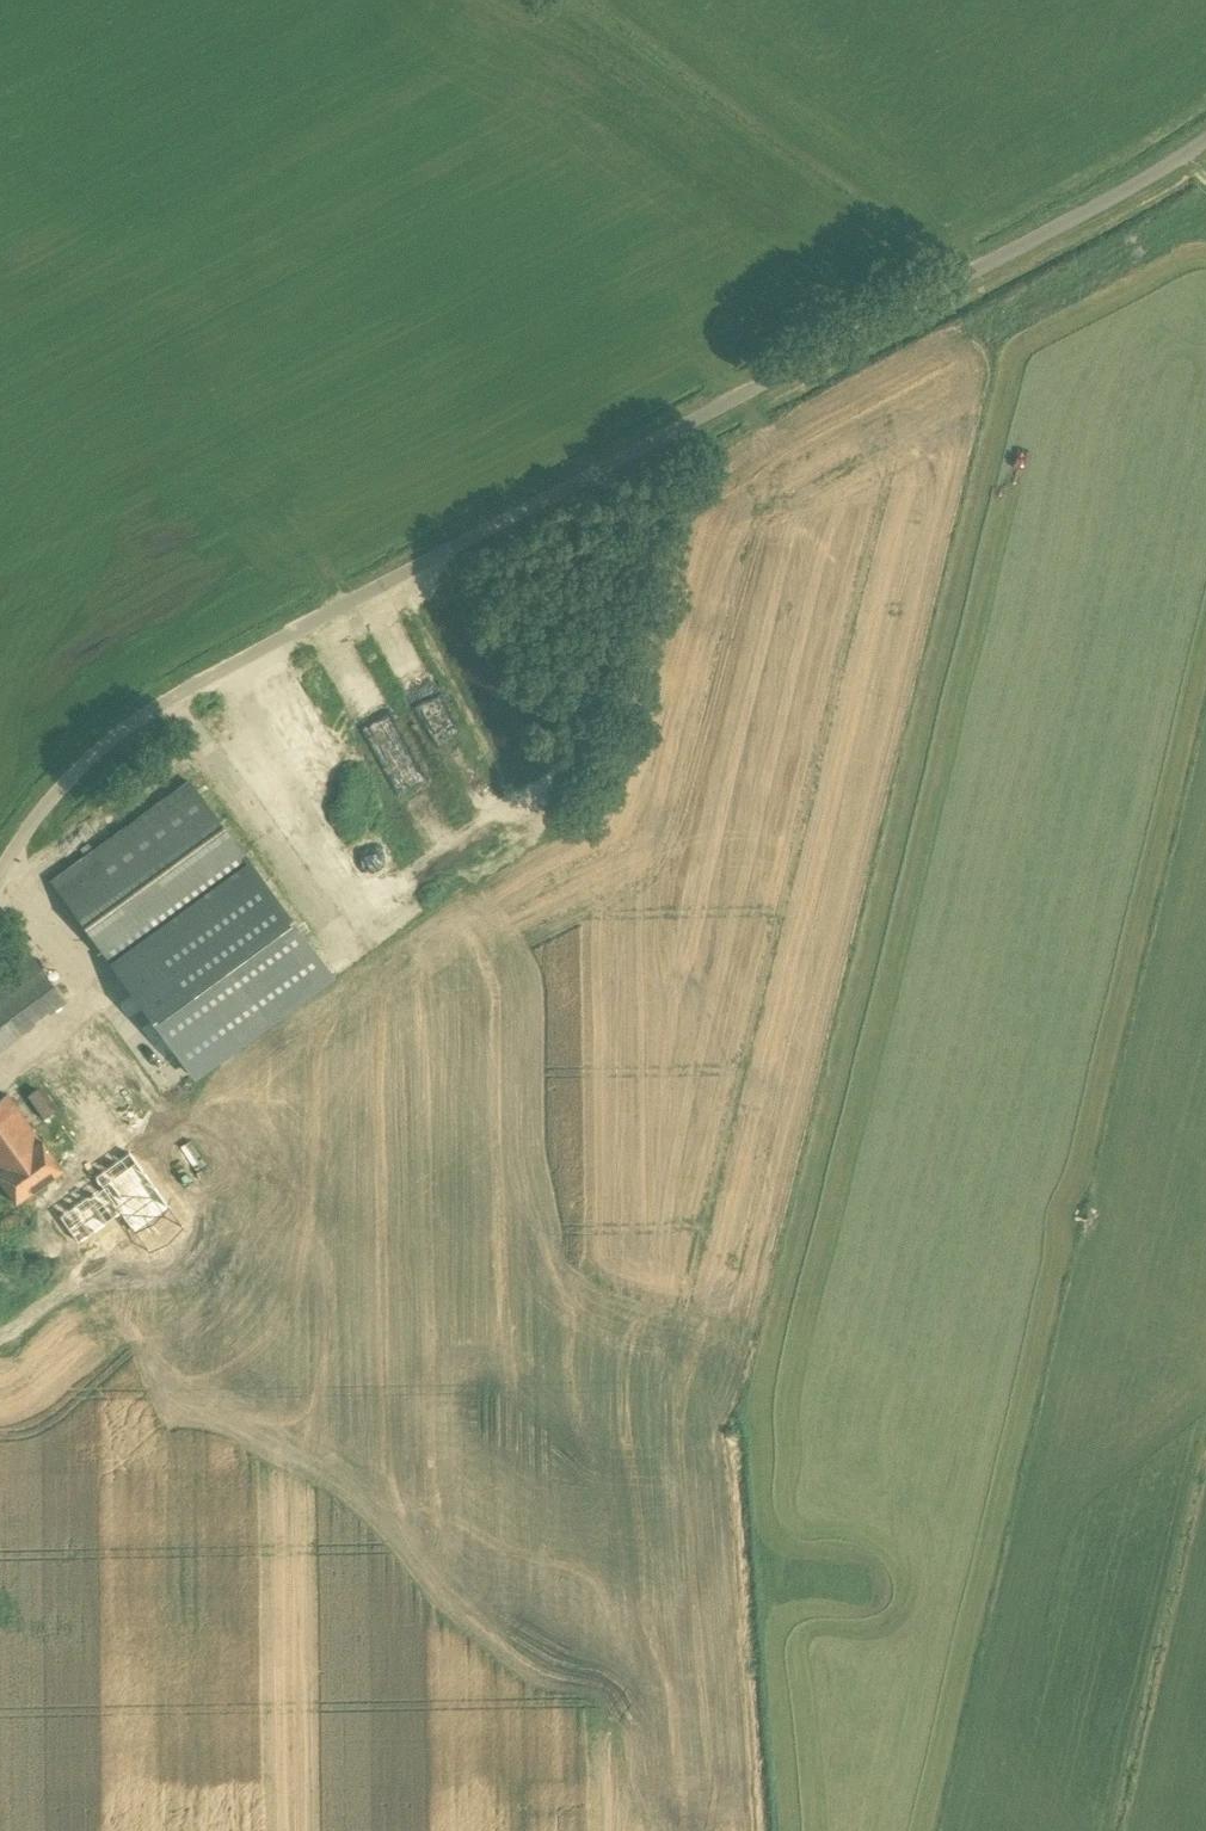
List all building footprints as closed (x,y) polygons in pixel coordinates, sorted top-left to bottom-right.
[(49,880),(103,954),(118,975),(151,951),(208,1027),(223,1047),(227,1053),(229,1055),(311,994),(335,976),(257,873),(242,852),(189,778),(114,832),(108,837),(107,838),(99,844),(98,844),(49,880)] [(0,969),(0,1049),(21,1033),(22,1034),(66,1001),(28,948),(0,969)] [(16,1201),(61,1168),(41,1140),(40,1141),(6,1094),(0,1099),(0,1179),(16,1201)] [(175,1220),(130,1150),(94,1177),(98,1185),(58,1212),(76,1239),(116,1210),(142,1251),(179,1226),(175,1220)]
